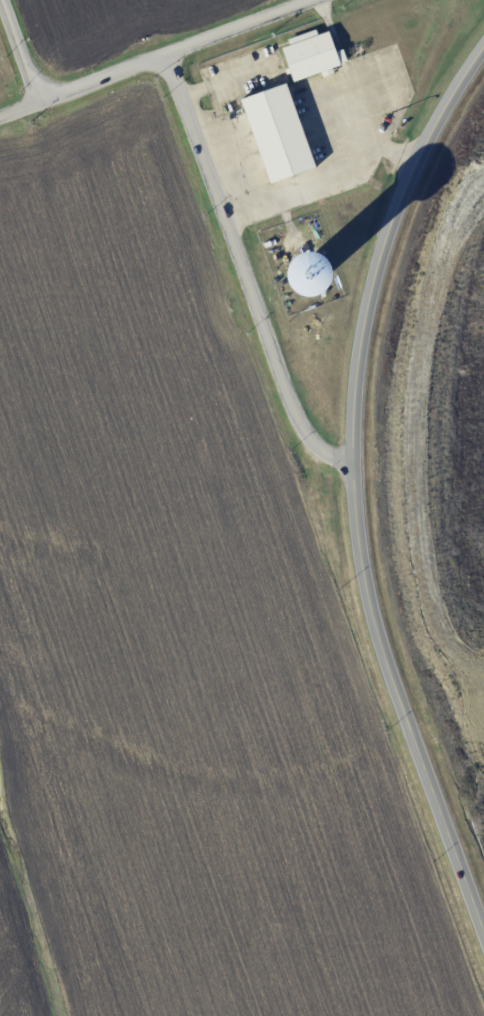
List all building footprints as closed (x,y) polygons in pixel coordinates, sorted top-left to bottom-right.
[(281,47),(291,81),(320,72),(321,76),(332,73),(331,68),(340,65),(337,53),(335,54),(327,31),(317,34),(315,29),(286,39),(288,45),(281,47)] [(267,183),(313,169),(286,83),(241,97),(267,183)] [(323,287),(319,260),(295,263),(298,290),(323,287)]
